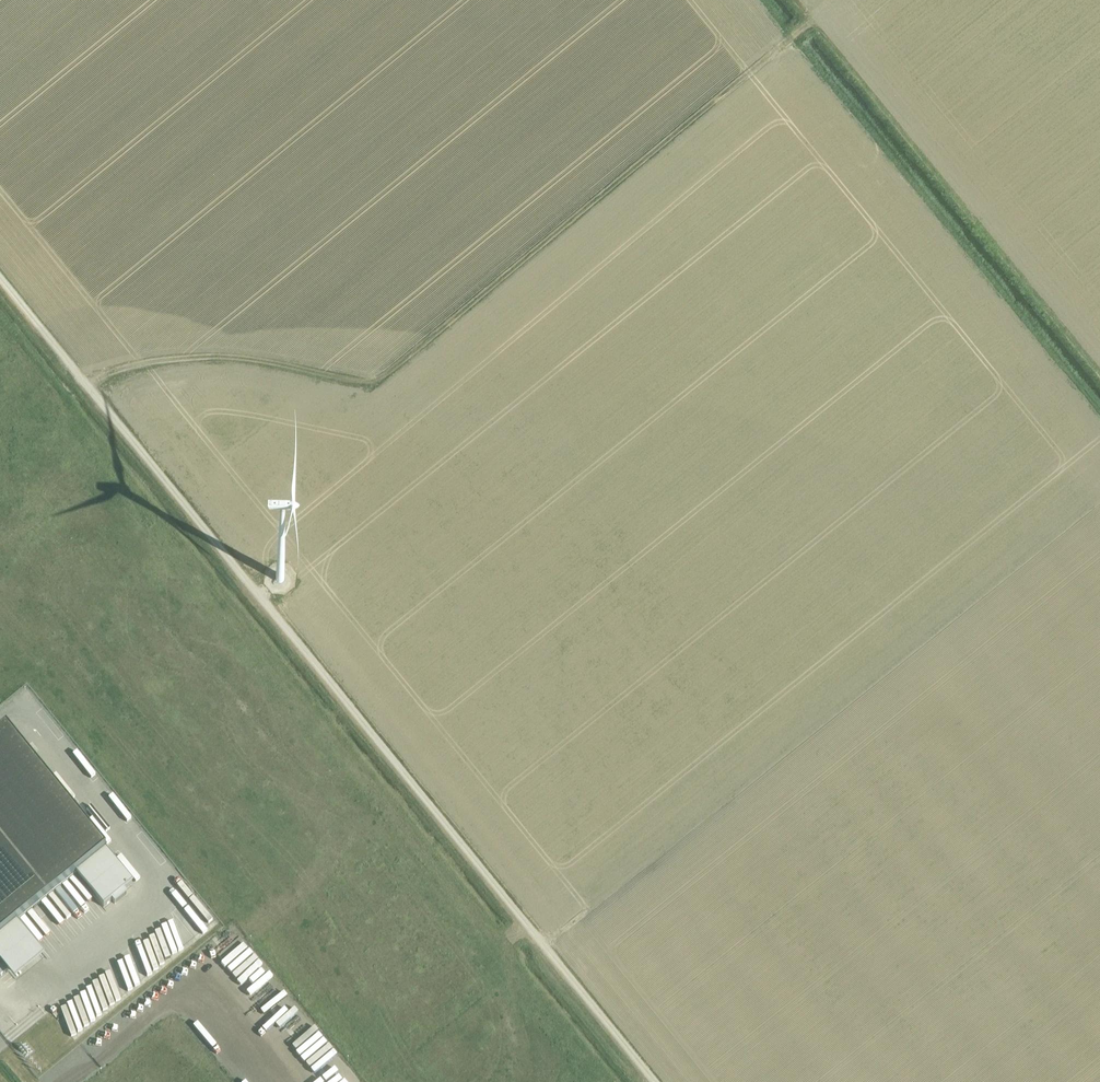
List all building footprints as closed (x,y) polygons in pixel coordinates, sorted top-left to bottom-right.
[(0,732),(0,936),(76,874),(103,908),(112,901),(115,904),(127,894),(124,891),(132,884),(105,851),(106,850),(6,727),(0,732)]
